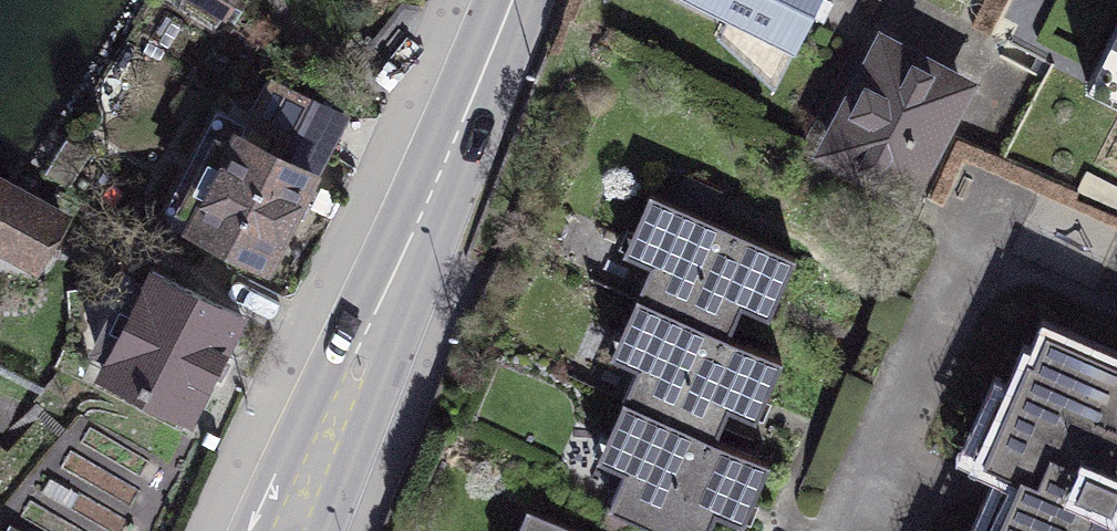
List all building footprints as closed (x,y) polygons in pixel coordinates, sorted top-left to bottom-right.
[(792,47),(816,0),(701,0),(792,47)] [(976,81),(876,31),(809,161),(909,212),(976,81)] [(1090,98),(1116,111),(1116,41),(1090,98)] [(362,104),(283,67),(248,143),(327,180),(362,104)] [(308,193),(222,152),(174,250),(260,291),(308,193)] [(38,276),(73,215),(0,173),(0,255),(38,276)] [(637,198),(605,277),(642,291),(610,372),(635,382),(597,478),(619,486),(608,513),(652,530),(696,530),(702,516),(736,530),(755,481),(704,461),(718,426),(762,443),(789,377),(732,355),(743,328),(773,340),(804,265),(637,198)] [(247,319),(142,269),(96,365),(201,415),(247,319)] [(1030,361),(980,478),(1014,492),(997,530),(1104,530),(1116,500),(1116,398),(1030,361)]
